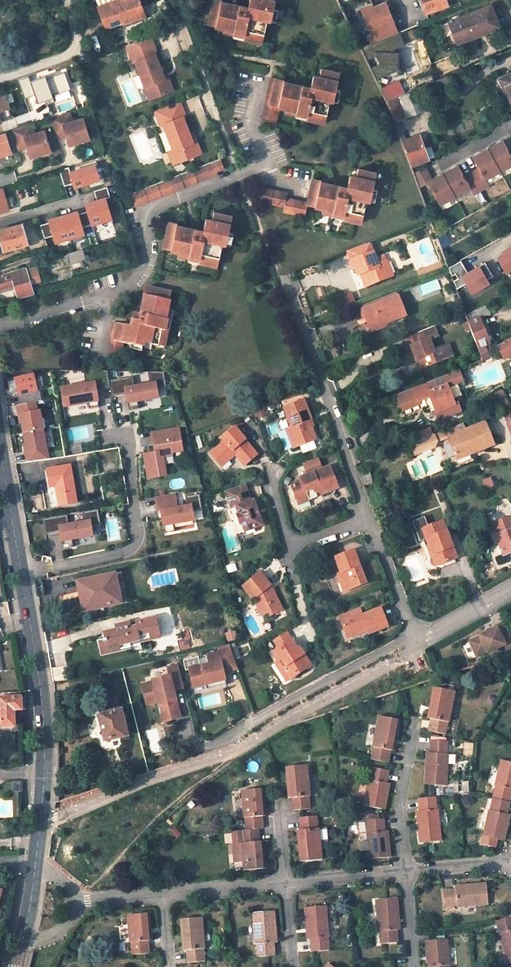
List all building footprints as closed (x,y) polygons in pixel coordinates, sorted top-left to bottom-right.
[(97,8),(105,28),(122,22),(124,24),(144,17),(138,0),(118,0),(97,8)] [(211,1),(206,27),(233,32),(233,34),(250,37),(250,41),(262,43),(266,26),(262,25),(263,19),(267,19),(270,20),(274,0),(248,0),(246,9),(219,4),(219,2),(211,1)] [(398,34),(389,0),(384,0),(361,6),(370,41),(398,34)] [(425,12),(447,5),(445,0),(421,0),(425,12)] [(490,5),(459,17),(448,21),(437,26),(441,37),(449,33),(448,31),(451,30),(456,43),(495,28),(490,16),(494,14),(490,5)] [(500,26),(494,14),(490,16),(495,28),(500,26)] [(151,36),(127,45),(134,63),(135,62),(145,86),(150,84),(155,97),(173,90),(168,77),(164,79),(162,73),(154,51),(156,50),(151,36)] [(399,73),(399,51),(377,51),(377,65),(375,65),(375,74),(399,73)] [(334,100),(341,73),(322,69),(320,78),(314,77),(311,88),(284,82),(284,80),(271,78),(260,123),(274,126),(278,107),(296,110),(296,112),(313,116),(313,120),(325,122),(329,106),(325,105),(327,98),(331,99),(334,100)] [(29,76),(17,80),(24,99),(35,95),(38,103),(48,99),(50,104),(55,102),(53,95),(71,89),(65,72),(47,78),(46,76),(31,81),(29,76)] [(501,78),(507,91),(505,92),(510,104),(510,73),(501,78)] [(414,78),(399,84),(403,93),(417,87),(418,87),(414,78)] [(399,82),(381,89),(386,100),(403,93),(399,84),(399,82)] [(434,87),(431,82),(418,87),(417,87),(419,93),(434,87)] [(155,97),(150,84),(145,86),(149,99),(155,97)] [(411,166),(429,159),(428,159),(424,148),(420,135),(407,140),(400,119),(425,109),(419,93),(417,87),(403,93),(386,100),(411,166)] [(9,107),(5,96),(0,97),(0,110),(9,107)] [(180,161),(201,153),(196,140),(192,142),(190,134),(183,117),(185,116),(180,101),(155,111),(160,125),(163,124),(173,149),(173,150),(175,149),(180,161)] [(71,121),(68,112),(50,118),(56,137),(65,134),(68,145),(88,139),(81,118),(71,121)] [(30,124),(10,130),(16,149),(26,146),(29,157),(49,151),(43,130),(33,133),(30,124)] [(0,136),(0,157),(11,153),(5,134),(0,136)] [(509,150),(502,139),(469,158),(475,169),(463,176),(457,164),(424,182),(437,204),(468,186),(474,196),(489,187),(484,178),(510,163),(510,149),(509,150)] [(428,159),(434,157),(429,146),(424,148),(428,159)] [(173,163),(180,161),(175,149),(173,150),(173,149),(168,151),(173,163)] [(178,174),(183,188),(217,175),(216,172),(223,169),(219,158),(178,174)] [(68,167),(59,170),(64,185),(75,182),(76,186),(99,179),(94,164),(70,172),(68,167)] [(286,192),(258,186),(255,201),(283,207),(282,212),(304,217),(307,204),(333,210),(333,212),(344,215),(343,218),(361,223),(365,206),(362,205),(363,199),(372,201),(378,174),(358,168),(356,177),(349,175),(347,188),(320,181),(321,180),(313,178),(307,202),(285,197),(286,192)] [(129,193),(134,207),(174,192),(169,178),(129,193)] [(97,199),(88,202),(90,210),(88,211),(92,224),(98,222),(100,229),(114,225),(105,197),(110,196),(107,185),(94,189),(97,199)] [(8,209),(8,208),(13,206),(10,194),(4,196),(2,188),(0,188),(0,212),(8,209)] [(57,220),(41,225),(45,238),(54,235),(56,242),(84,234),(82,227),(92,224),(88,211),(70,216),(69,213),(57,217),(57,220)] [(177,223),(169,221),(163,247),(188,254),(188,255),(199,258),(198,262),(216,266),(219,249),(215,248),(216,242),(225,244),(231,216),(213,212),(211,220),(205,219),(202,231),(177,225),(177,223)] [(21,225),(0,231),(0,238),(4,250),(27,243),(21,225)] [(347,250),(350,259),(359,284),(363,282),(365,281),(366,285),(392,275),(386,260),(378,263),(369,241),(347,250)] [(498,251),(501,256),(496,259),(503,272),(510,268),(510,243),(498,251)] [(23,259),(8,264),(9,270),(25,265),(23,259)] [(493,278),(483,261),(458,276),(468,292),(493,278)] [(4,277),(0,278),(0,293),(17,287),(20,298),(33,294),(25,267),(3,274),(4,277)] [(171,291),(144,285),(143,294),(144,295),(140,314),(133,312),(130,326),(113,322),(106,355),(120,358),(123,343),(142,346),(143,343),(164,346),(167,331),(165,330),(167,319),(166,319),(171,291)] [(398,294),(362,308),(369,325),(384,319),(385,322),(386,322),(405,314),(398,294)] [(486,352),(484,347),(489,344),(479,318),(490,313),(486,304),(466,315),(481,355),(486,352)] [(368,331),(386,324),(385,322),(384,319),(369,325),(366,326),(368,331)] [(411,345),(419,367),(437,361),(429,338),(424,340),(421,341),(420,338),(418,331),(405,336),(409,345),(411,345)] [(496,346),(504,359),(510,355),(510,338),(496,346)] [(427,407),(433,405),(436,411),(455,404),(448,386),(463,381),(459,370),(444,375),(448,385),(435,390),(432,380),(396,393),(403,409),(420,403),(419,401),(424,399),(427,407)] [(86,383),(62,388),(65,407),(88,403),(89,409),(99,407),(96,390),(110,388),(109,381),(107,371),(83,371),(86,383)] [(165,387),(162,372),(147,372),(149,384),(134,386),(132,377),(109,381),(110,388),(112,397),(126,394),(128,411),(138,409),(137,401),(157,398),(156,389),(165,387)] [(444,375),(432,380),(435,390),(448,385),(444,375)] [(35,376),(17,379),(19,394),(37,391),(35,376)] [(502,390),(495,394),(496,397),(500,408),(505,420),(510,417),(510,410),(502,390)] [(19,394),(18,394),(20,405),(36,402),(42,401),(40,391),(37,391),(19,394)] [(500,408),(496,397),(492,399),(496,409),(500,408)] [(284,406),(291,426),(286,428),(294,447),(315,439),(311,425),(309,419),(312,418),(304,398),(284,406)] [(37,411),(36,402),(20,405),(29,462),(48,459),(40,411),(37,411)] [(461,411),(458,403),(455,404),(436,411),(439,419),(461,411)] [(463,423),(446,429),(410,442),(414,453),(437,448),(438,446),(450,443),(454,456),(467,450),(468,454),(494,444),(485,422),(465,430),(463,423)] [(233,426),(221,436),(224,440),(210,453),(218,462),(226,455),(229,459),(235,453),(245,465),(257,453),(233,426)] [(178,427),(151,432),(153,444),(146,445),(147,454),(143,455),(147,479),(165,475),(162,458),(173,457),(172,453),(182,451),(178,427)] [(221,466),(229,459),(226,455),(218,462),(221,466)] [(328,465),(298,477),(299,480),(292,482),(292,487),(296,500),(306,497),(307,500),(315,497),(315,495),(336,486),(332,477),(328,465)] [(70,466),(47,470),(50,487),(55,486),(56,491),(59,506),(76,503),(70,466)] [(372,482),(369,470),(362,472),(365,484),(372,482)] [(235,504),(237,511),(236,512),(239,521),(240,521),(243,529),(261,523),(252,497),(250,498),(244,482),(224,489),(230,505),(235,504)] [(56,491),(51,492),(51,495),(49,495),(51,507),(59,506),(56,491)] [(177,503),(175,493),(155,497),(158,512),(161,511),(165,533),(175,531),(174,524),(194,520),(193,511),(203,509),(200,494),(186,496),(187,501),(177,503)] [(101,525),(98,509),(83,512),(84,522),(69,524),(67,515),(43,519),(46,535),(61,532),(64,548),(73,546),(72,539),(92,536),(91,527),(101,525)] [(492,524),(497,535),(496,536),(503,555),(510,552),(510,516),(492,524)] [(456,557),(442,520),(421,529),(422,533),(425,531),(429,544),(427,545),(431,555),(433,554),(437,565),(456,557)] [(200,544),(202,552),(210,550),(208,543),(200,544)] [(488,543),(482,546),(485,556),(492,554),(488,543)] [(366,581),(354,549),(335,556),(340,571),(347,589),(366,581)] [(270,592),(267,585),(269,583),(259,571),(241,584),(253,599),(261,613),(267,611),(269,614),(281,608),(273,591),(270,592)] [(337,572),(343,590),(347,589),(340,571),(337,572)] [(114,573),(77,581),(83,611),(120,603),(114,573)] [(334,594),(342,591),(337,574),(329,576),(334,594)] [(218,595),(202,598),(203,604),(220,600),(218,595)] [(361,627),(362,627),(364,631),(366,630),(368,633),(387,626),(380,607),(361,614),(359,608),(343,614),(346,623),(342,625),(346,637),(359,632),(358,629),(361,627)] [(160,637),(156,617),(135,622),(136,625),(131,626),(130,621),(114,625),(115,631),(103,633),(103,637),(97,638),(98,643),(105,641),(107,653),(131,647),(130,644),(160,637)] [(502,645),(505,649),(510,645),(510,641),(500,623),(492,627),(493,628),(477,638),(477,639),(467,644),(476,658),(485,653),(486,654),(502,645)] [(286,629),(272,637),(278,646),(291,638),(286,629)] [(238,641),(236,632),(227,633),(229,642),(238,641)] [(300,654),(296,647),(291,638),(278,646),(272,650),(277,659),(278,659),(287,673),(293,669),(295,673),(309,664),(302,652),(300,654)] [(223,674),(222,670),(236,667),(230,650),(207,655),(209,665),(189,670),(193,688),(205,685),(215,683),(216,688),(226,686),(223,674)] [(186,660),(187,667),(198,665),(196,658),(186,660)] [(287,673),(278,659),(277,659),(274,662),(285,679),(295,673),(293,669),(287,673)] [(171,692),(183,689),(177,666),(167,668),(168,676),(151,680),(152,683),(140,685),(143,698),(155,695),(156,702),(157,706),(163,704),(164,710),(163,711),(160,716),(162,723),(179,719),(174,697),(172,697),(171,692)] [(445,674),(443,667),(434,670),(437,677),(445,674)] [(454,691),(434,686),(427,718),(431,718),(428,730),(445,734),(447,722),(448,722),(454,691)] [(0,698),(1,726),(14,726),(14,710),(26,710),(23,698),(21,698),(21,694),(1,694),(1,699),(0,698)] [(156,702),(155,695),(143,698),(145,705),(156,702)] [(127,735),(120,709),(119,710),(116,696),(98,700),(101,714),(98,715),(104,741),(127,735)] [(399,719),(379,716),(373,746),(374,746),(372,758),(388,762),(390,750),(394,751),(399,719)] [(447,741),(430,740),(430,753),(427,753),(425,784),(446,785),(448,754),(446,754),(447,741)] [(501,760),(495,785),(496,785),(493,798),(510,801),(510,794),(510,762),(501,760)] [(307,764),(285,766),(288,798),(292,797),(293,810),(309,808),(308,796),(310,796),(307,764)] [(388,770),(372,767),(370,779),(369,778),(364,805),(385,808),(390,783),(386,782),(388,770)] [(22,793),(21,782),(12,782),(13,793),(22,793)] [(263,788),(242,790),(244,817),(246,817),(247,830),(258,828),(263,828),(261,816),(265,815),(263,788)] [(435,796),(418,798),(419,811),(416,811),(420,842),(440,840),(437,808),(436,809),(435,796)] [(483,835),(504,840),(510,814),(507,814),(510,801),(493,798),(490,810),(489,810),(483,835)] [(316,816),(299,818),(300,829),(297,829),(300,860),(321,858),(318,827),(317,828),(316,816)] [(383,818),(366,820),(368,832),(366,832),(369,858),(390,855),(388,830),(384,830),(383,818)] [(243,861),(244,869),(265,868),(262,840),(259,841),(258,828),(247,830),(241,830),(242,842),(241,842),(242,855),(243,861)] [(241,842),(233,843),(234,856),(242,855),(241,842)] [(455,888),(443,889),(444,906),(457,905),(457,907),(488,904),(486,883),(455,885),(455,888)] [(396,897),(376,899),(378,931),(379,931),(380,944),(397,942),(396,929),(399,929),(396,897)] [(325,905),(305,907),(307,939),(311,939),(312,951),(328,949),(327,937),(328,937),(325,905)] [(274,910),(253,912),(255,944),(256,944),(257,956),(274,955),(273,943),(277,942),(274,910)] [(149,913),(127,915),(130,942),(131,942),(132,954),(149,953),(148,940),(152,940),(149,913)] [(495,921),(499,933),(498,933),(508,963),(510,962),(510,916),(495,921)] [(202,917),(180,919),(182,950),(186,950),(187,962),(204,961),(203,948),(204,948),(202,917)] [(426,940),(427,966),(431,966),(448,966),(448,965),(449,965),(447,938),(426,940)]
